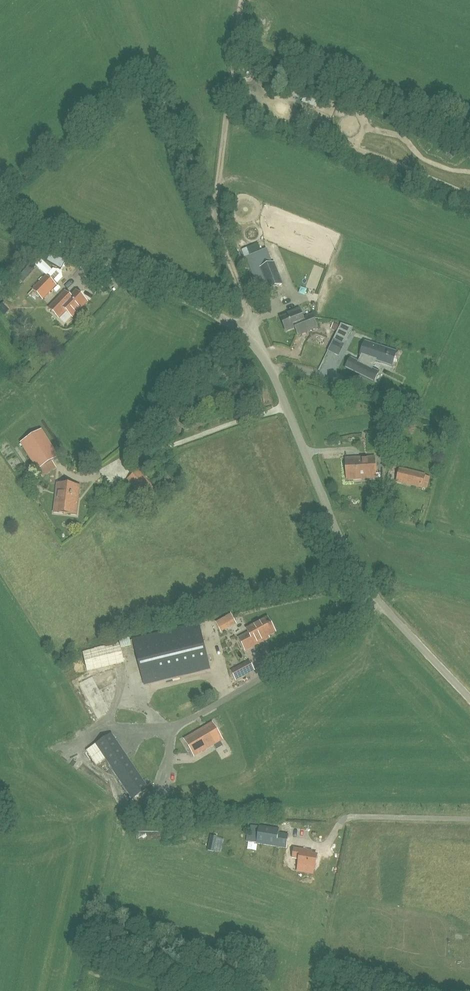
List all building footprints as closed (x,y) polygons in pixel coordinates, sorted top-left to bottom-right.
[(48,265),(52,256),(40,251),(36,259),(48,265)] [(260,268),(269,290),(281,285),(273,263),(260,268)] [(58,285),(48,276),(35,289),(45,299),(58,285)] [(295,286),(299,287),(305,284),(307,281),(299,278),(295,286)] [(73,318),(87,303),(76,292),(70,297),(65,292),(49,308),(59,318),(66,311),(73,318)] [(0,310),(7,316),(12,311),(5,304),(0,310)] [(305,323),(304,321),(299,310),(291,313),(292,314),(281,318),(286,332),(295,328),(295,327),(305,323)] [(295,327),(295,328),(298,335),(317,328),(312,315),(311,316),(312,317),(304,321),(305,323),(295,327)] [(341,324),(334,340),(345,345),(353,329),(341,324)] [(352,358),(347,367),(374,380),(378,370),(374,368),(377,361),(392,366),(397,351),(366,341),(361,354),(362,355),(359,361),(352,358)] [(39,356),(42,361),(50,356),(47,351),(39,356)] [(40,474),(61,461),(44,434),(21,446),(40,474)] [(347,479),(375,478),(374,458),(346,460),(347,479)] [(422,489),(425,475),(399,468),(396,483),(422,489)] [(156,498),(150,490),(153,487),(138,470),(127,480),(149,505),(156,498)] [(76,515),(79,487),(58,484),(55,512),(76,515)] [(267,636),(275,632),(267,619),(247,630),(249,634),(239,639),(245,650),(268,638),(267,636)] [(177,636),(141,643),(144,659),(180,651),(177,636)] [(129,645),(119,647),(120,653),(130,652),(129,645)] [(205,652),(138,668),(143,689),(210,674),(205,652)] [(88,675),(125,665),(123,656),(86,667),(88,675)] [(236,680),(256,670),(251,659),(231,669),(236,680)] [(93,687),(91,700),(95,701),(96,701),(105,703),(104,707),(105,707),(117,709),(124,678),(99,673),(98,680),(99,681),(98,688),(93,687)] [(80,731),(86,727),(79,714),(72,717),(80,731)] [(194,756),(222,739),(214,726),(203,732),(202,731),(185,741),(194,756)] [(133,799),(148,789),(112,734),(86,751),(96,766),(106,759),(133,799)] [(287,848),(289,835),(279,834),(279,830),(259,827),(256,843),(287,848)] [(315,868),(317,856),(311,855),(311,852),(294,850),(293,859),(299,860),(298,865),(315,868)]
